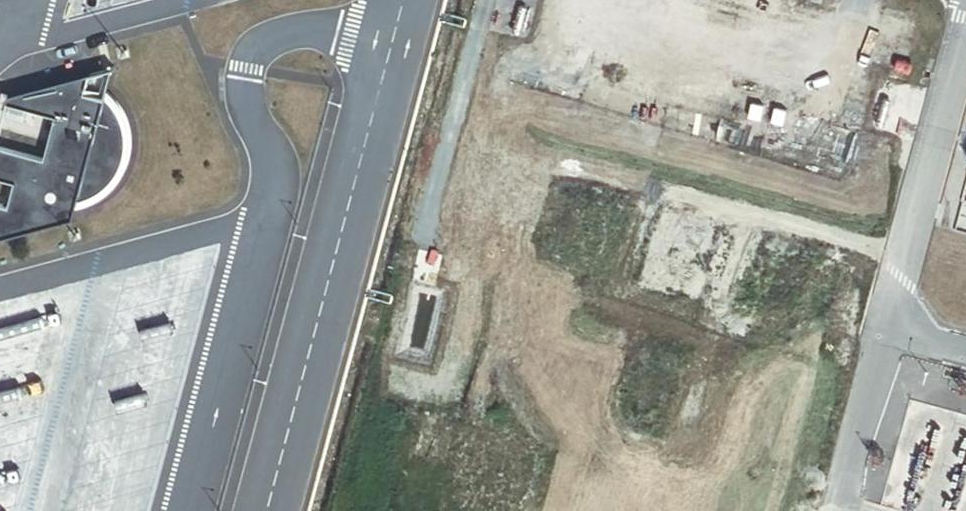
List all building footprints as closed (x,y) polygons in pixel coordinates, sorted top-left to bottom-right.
[(6,95),(0,120),(0,238),(71,220),(112,66),(6,95)]
